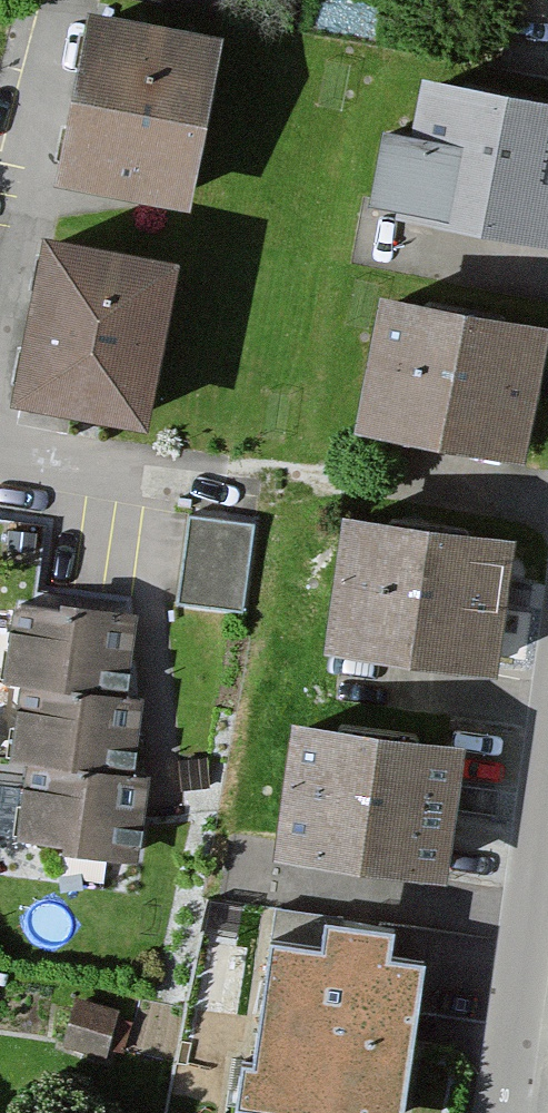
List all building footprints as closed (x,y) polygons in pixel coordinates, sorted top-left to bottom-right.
[(48,200),(182,224),(212,52),(78,29),(48,200)] [(412,95),(403,152),(373,147),(359,233),(547,264),(547,118),(412,95)] [(136,441),(164,280),(33,258),(6,418),(136,441)] [(541,343),(375,313),(353,435),(519,465),(541,343)] [(504,541),(336,520),(318,657),(486,679),(504,541)] [(253,539),(189,531),(179,612),(243,620),(253,539)] [(56,620),(9,615),(1,691),(15,693),(7,769),(20,770),(13,841),(58,845),(57,859),(136,867),(145,785),(131,784),(139,708),(125,706),(133,622),(56,615),(56,620)] [(451,750),(286,731),(271,857),(436,877),(451,750)] [(266,940),(248,1067),(233,1065),(228,1100),(321,1112),(403,1112),(425,961),(333,948),(337,923),(275,914),(272,941),(266,940)] [(62,1050),(110,1064),(123,1022),(74,1008),(62,1050)]
